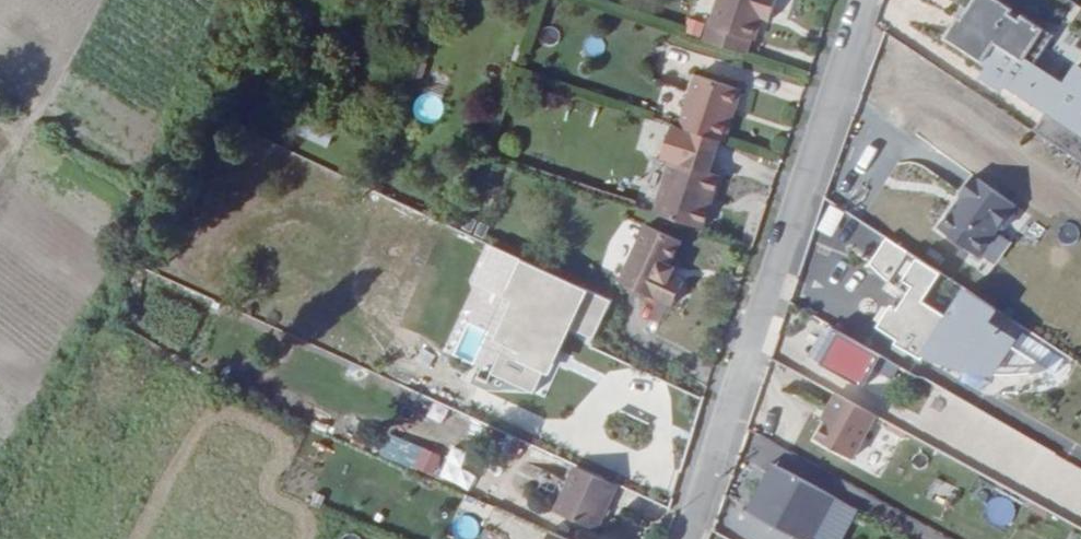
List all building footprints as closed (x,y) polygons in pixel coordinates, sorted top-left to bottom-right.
[(703,40),(744,53),(750,38),(752,39),(762,7),(771,10),(774,0),(716,0),(703,40)] [(950,12),(994,40),(988,50),(1007,62),(1011,57),(1029,69),(1041,51),(1033,46),(1057,8),(1045,0),(957,0),(950,12)] [(768,21),(771,10),(762,7),(759,18),(768,21)] [(1040,104),(1080,130),(1080,39),(1040,104)] [(694,74),(677,126),(716,139),(727,106),(733,108),(739,89),(694,74)] [(723,141),(733,108),(727,106),(716,139),(723,141)] [(295,135),(327,145),(333,129),(301,118),(295,135)] [(654,155),(664,125),(646,120),(637,149),(654,155)] [(668,162),(652,213),(700,228),(717,175),(707,172),(711,155),(664,141),(659,158),(668,161),(668,162)] [(1011,205),(970,176),(956,196),(961,200),(954,211),(950,209),(936,230),(975,257),(994,229),(1002,228),(1010,215),(1009,208),(1011,205)] [(957,198),(950,209),(954,211),(961,200),(957,198)] [(679,242),(643,226),(618,285),(654,300),(655,297),(672,305),(682,280),(670,275),(674,266),(669,264),(679,242)] [(942,277),(886,242),(870,269),(900,292),(906,284),(920,292),(907,315),(895,308),(882,331),(903,343),(901,347),(928,362),(931,357),(997,377),(1014,345),(985,329),(996,310),(967,293),(950,322),(925,308),(942,277)] [(585,285),(576,281),(558,321),(567,326),(585,285)] [(613,298),(585,285),(567,326),(596,338),(613,298)] [(538,387),(567,326),(528,307),(498,368),(538,387)] [(873,352),(824,325),(818,338),(812,349),(805,361),(853,388),(873,352)] [(812,349),(818,338),(810,333),(804,345),(812,349)] [(1055,373),(1014,345),(997,377),(1001,377),(1003,377),(1031,377),(1032,376),(1048,374),(1051,373),(1055,373)] [(910,372),(879,355),(870,371),(901,388),(910,372)] [(849,461),(875,414),(832,390),(806,437),(849,461)] [(923,432),(1055,497),(1064,480),(1080,489),(1080,465),(941,396),(923,432)] [(430,477),(440,454),(392,434),(383,456),(430,477)] [(615,483),(574,465),(552,512),(594,532),(615,483)] [(743,513),(805,538),(839,538),(855,502),(763,465),(743,513)] [(1001,527),(1016,508),(997,494),(982,513),(1001,527)] [(543,530),(540,538),(566,538),(543,530)]
